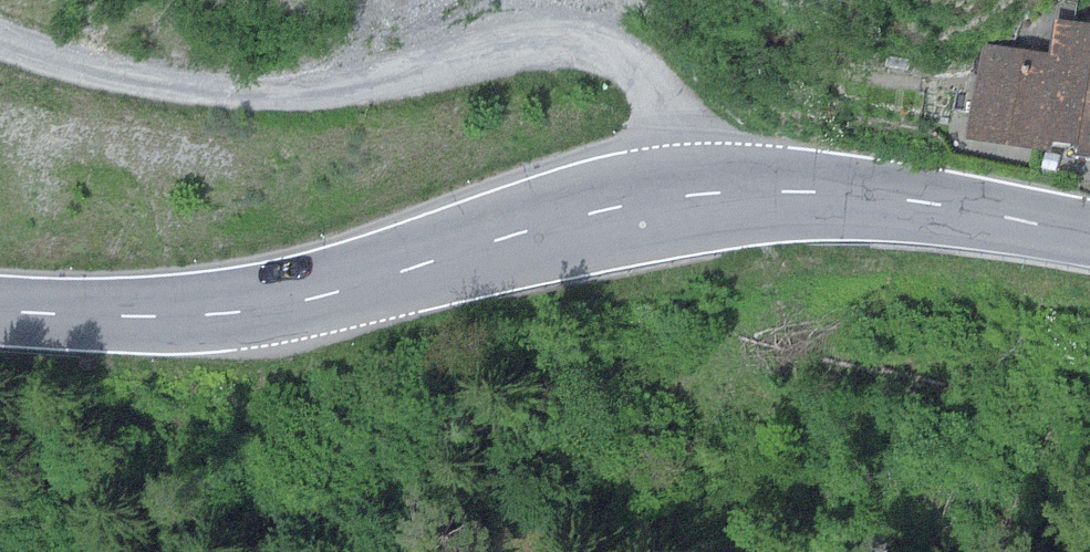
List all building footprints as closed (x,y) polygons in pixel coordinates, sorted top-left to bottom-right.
[(1073,141),(1082,84),(1089,36),(1089,21),(1053,15),(1047,54),(978,43),(962,137),(1045,150),(1047,137),(1073,141)] [(1082,84),(1073,141),(1072,150),(1089,153),(1089,85),(1082,84)]
